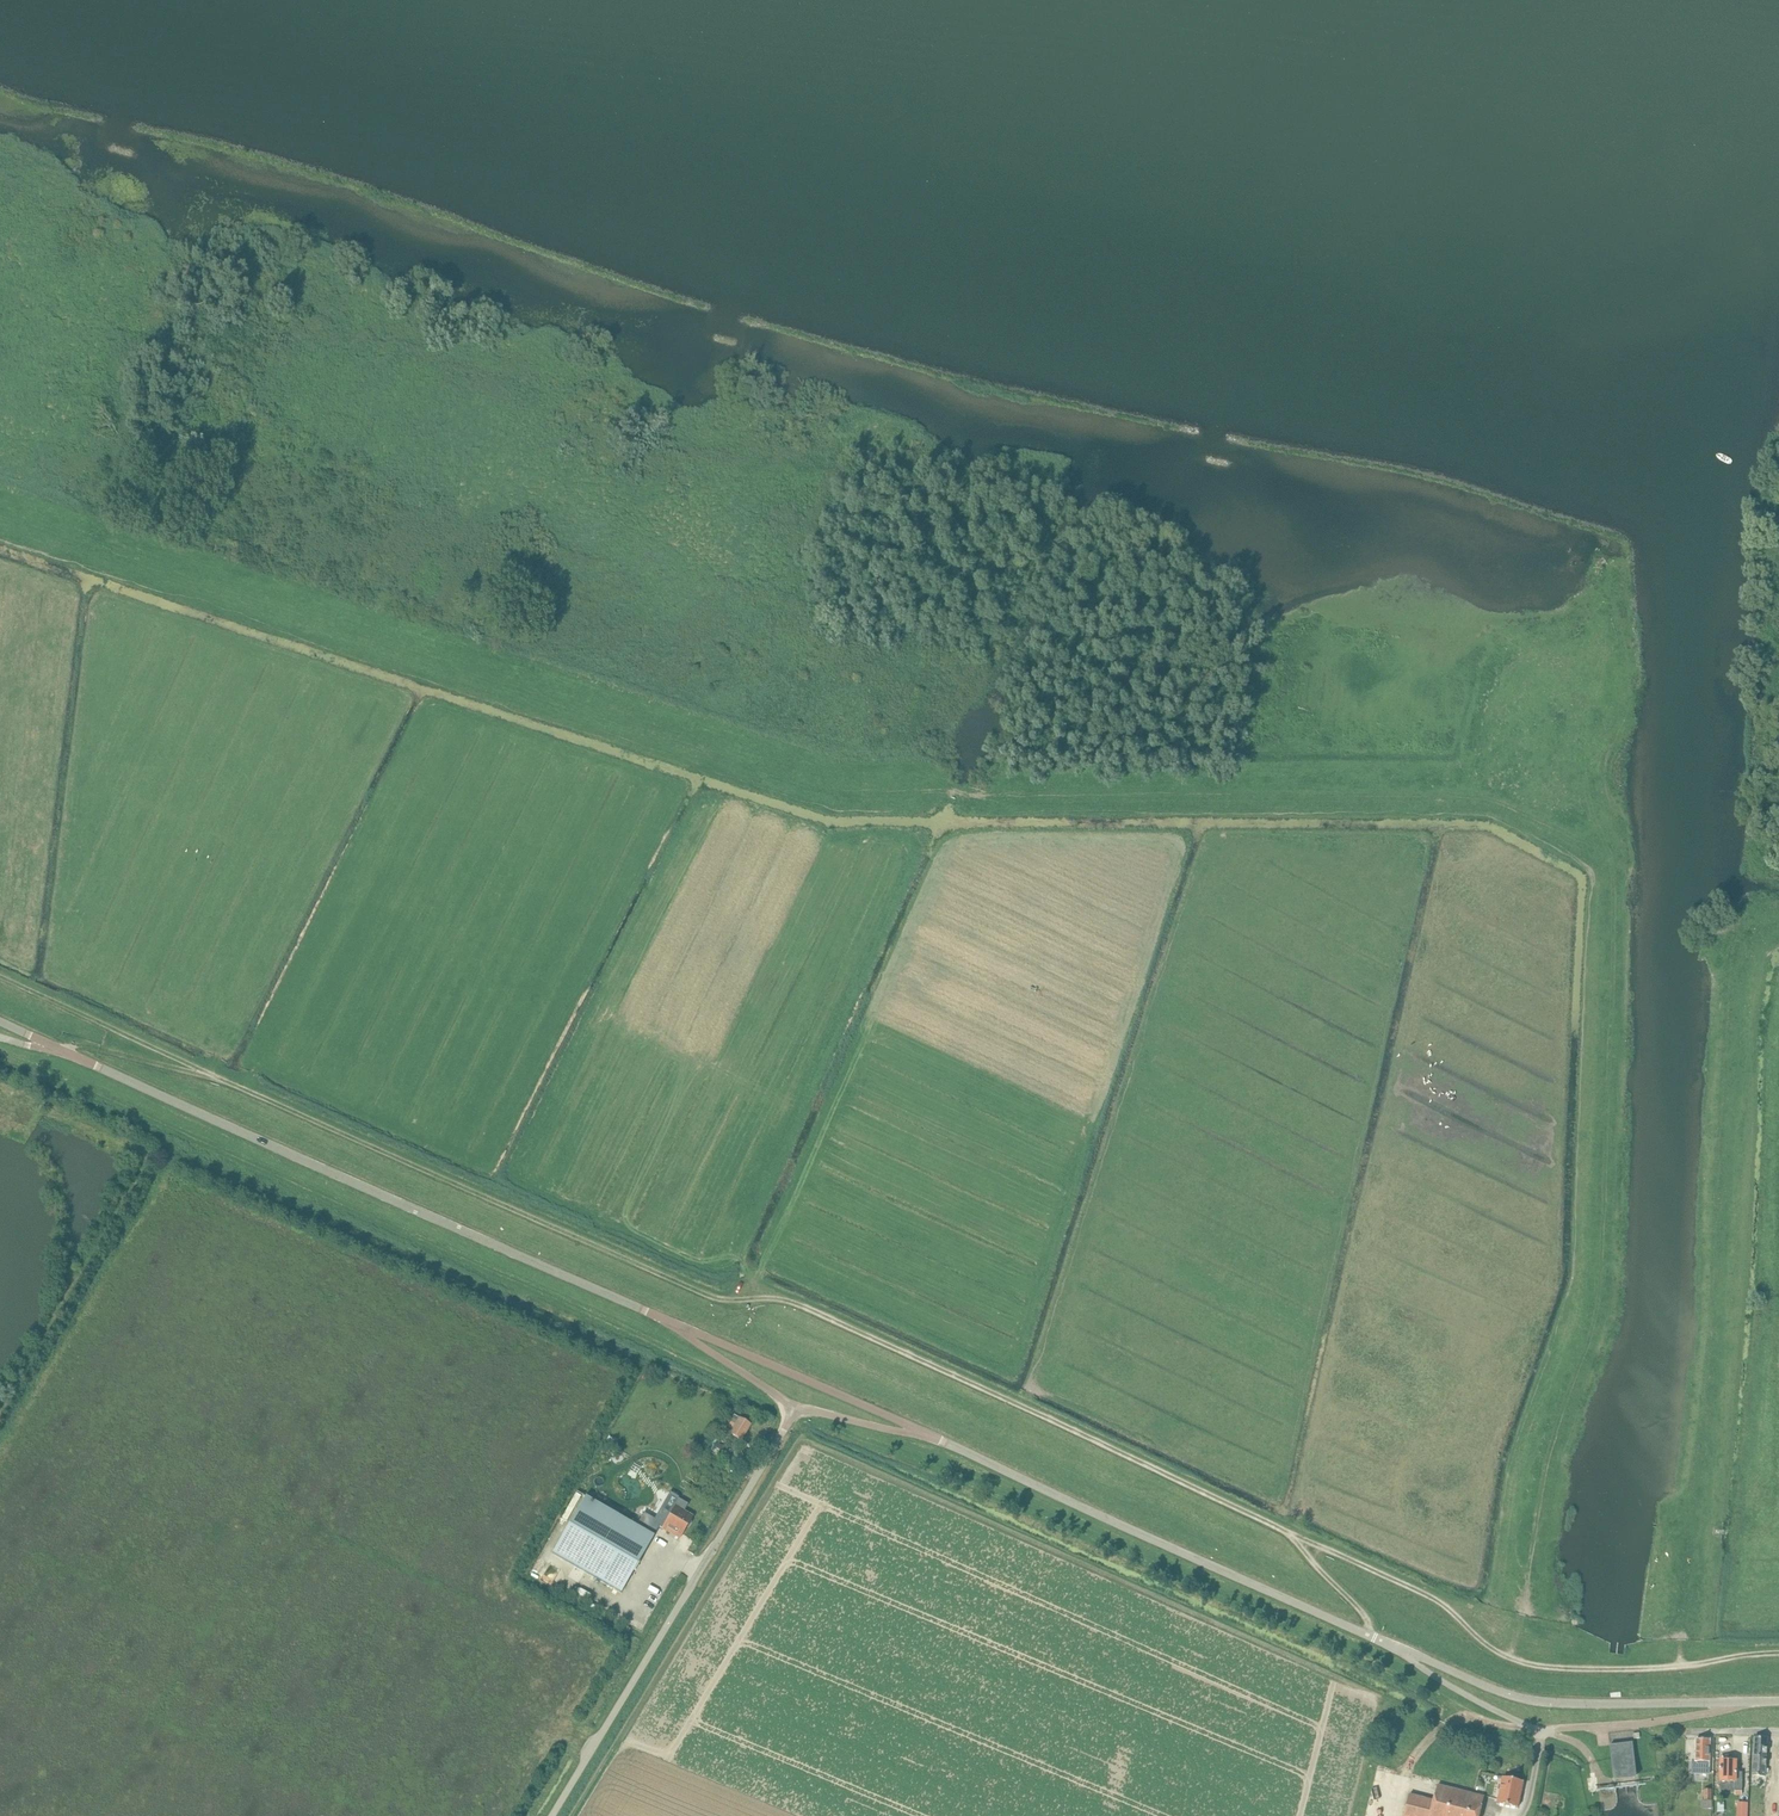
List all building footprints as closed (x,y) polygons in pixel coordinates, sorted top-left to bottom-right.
[(4,1108),(11,1093),(0,1088),(0,1106),(4,1108)] [(21,1109),(18,1115),(28,1119),(35,1105),(23,1099),(19,1108),(21,1109)] [(741,1441),(751,1425),(734,1415),(727,1426),(731,1429),(729,1434),(741,1441)] [(717,1443),(712,1450),(719,1455),(724,1447),(717,1443)] [(643,1512),(636,1525),(655,1535),(659,1527),(666,1531),(665,1531),(666,1532),(667,1530),(676,1535),(677,1532),(682,1535),(687,1526),(689,1526),(691,1522),(691,1521),(692,1518),(683,1512),(688,1503),(669,1491),(654,1518),(643,1512)] [(585,1497),(553,1554),(621,1593),(654,1536),(585,1497)] [(1550,1510),(1550,1500),(1541,1501),(1541,1511),(1550,1510)] [(655,1592),(665,1597),(671,1586),(661,1581),(655,1592)] [(1766,1757),(1767,1738),(1754,1737),(1753,1757),(1766,1757)] [(1696,1762),(1693,1762),(1693,1769),(1693,1773),(1709,1774),(1709,1769),(1709,1752),(1710,1740),(1696,1740),(1696,1751),(1696,1762)] [(1613,1777),(1616,1777),(1636,1775),(1633,1743),(1610,1745),(1611,1757),(1613,1777)] [(1765,1777),(1766,1757),(1753,1757),(1752,1776),(1765,1777)] [(1740,1772),(1735,1772),(1735,1761),(1721,1761),(1720,1781),(1720,1791),(1742,1791),(1742,1772),(1740,1772)] [(1518,1808),(1524,1782),(1503,1777),(1497,1803),(1518,1808)] [(1481,1809),(1484,1797),(1438,1785),(1434,1801),(1409,1795),(1406,1806),(1404,1815),(1405,1815),(1480,1815),(1481,1809)] [(1713,1790),(1704,1790),(1704,1801),(1713,1801),(1713,1790)] [(1748,1807),(1759,1808),(1759,1791),(1748,1791),(1748,1807)] [(1736,1815),(1747,1815),(1748,1802),(1737,1802),(1736,1815)]
